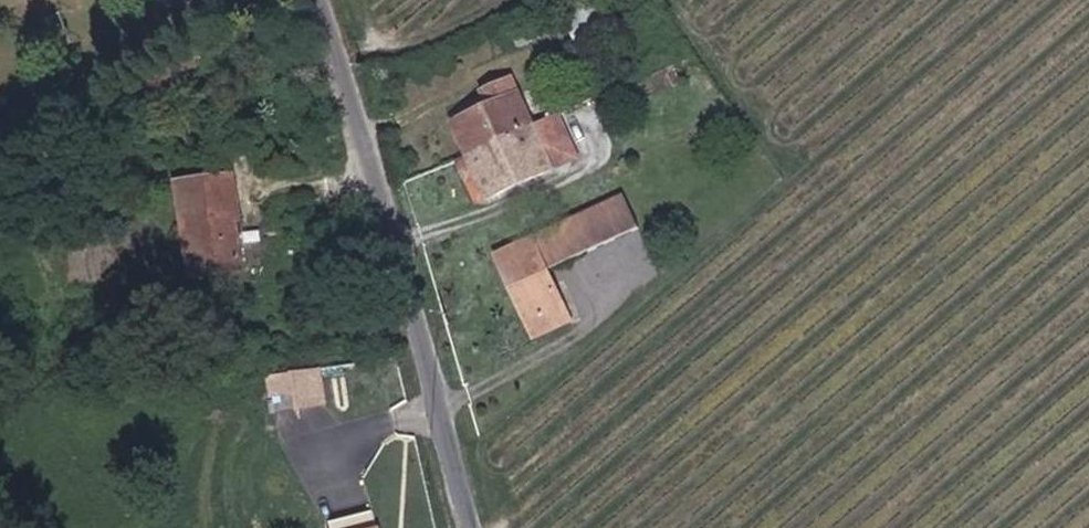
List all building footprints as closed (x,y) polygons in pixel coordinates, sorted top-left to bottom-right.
[(526,64),(535,60),(530,50),(515,57),(519,67),(526,64)] [(529,70),(538,66),(535,60),(526,64),(529,70)] [(522,72),(529,70),(526,64),(519,67),(522,72)] [(465,180),(533,152),(513,106),(485,118),(490,131),(452,147),(465,180)] [(466,182),(483,221),(573,182),(555,142),(533,152),(465,180),(466,182)] [(471,226),(483,221),(466,182),(455,187),(471,226)] [(184,305),(234,298),(227,249),(233,248),(227,206),(172,214),(184,305)] [(612,257),(638,245),(627,221),(601,233),(612,257)] [(582,270),(612,257),(601,233),(571,246),(582,270)] [(582,270),(585,278),(641,253),(638,245),(612,257),(582,270)] [(545,286),(582,270),(571,246),(534,263),(545,286)] [(503,303),(545,286),(534,263),(492,281),(503,303)] [(545,286),(549,294),(585,278),(582,270),(545,286)] [(529,346),(565,330),(549,294),(545,286),(503,303),(508,314),(513,311),(529,346)] [(324,396),(302,399),(305,419),(307,432),(329,429),(324,396)] [(282,422),(305,419),(302,399),(279,403),(282,422)]
